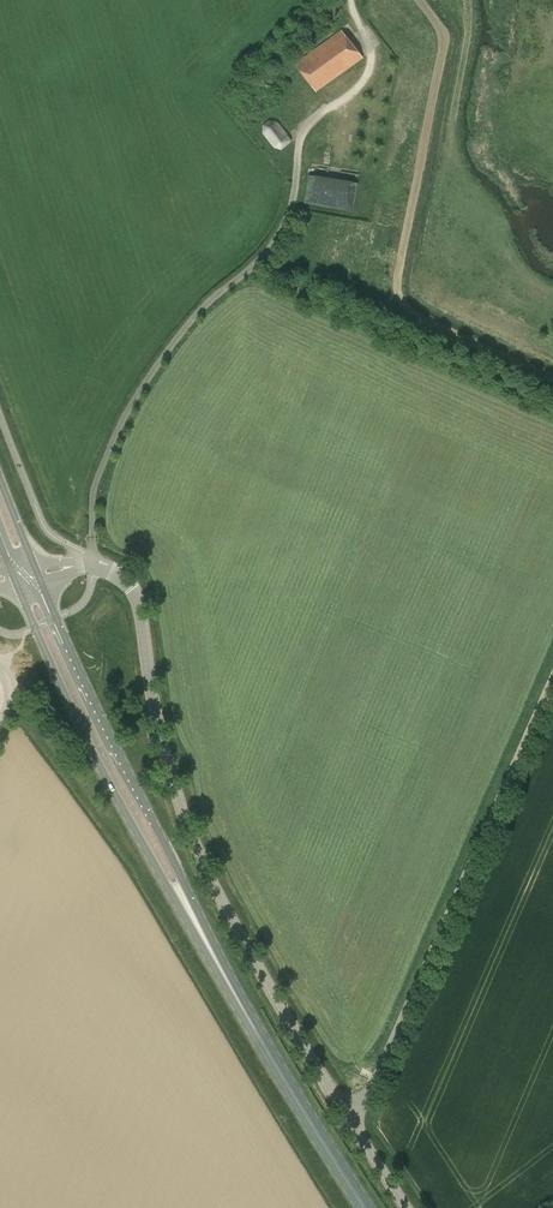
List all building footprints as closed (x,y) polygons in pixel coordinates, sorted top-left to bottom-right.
[(295,64),(316,92),(362,58),(341,30),(295,64)] [(271,150),(289,143),(280,121),(262,128),(271,150)] [(308,175),(303,203),(353,211),(358,183),(308,175)]
